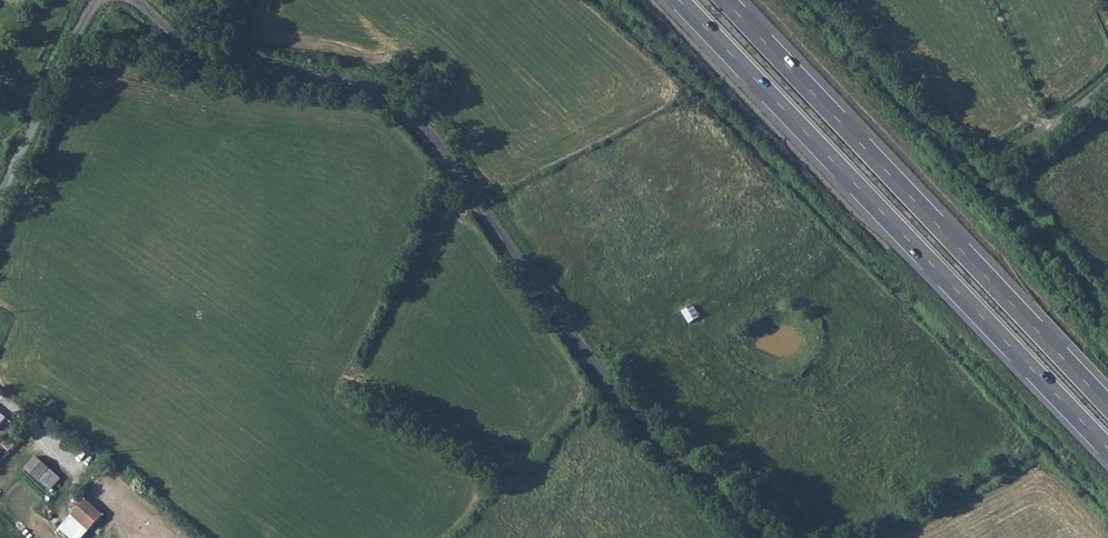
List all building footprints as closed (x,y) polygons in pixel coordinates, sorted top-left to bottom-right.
[(686,309),(690,321),(701,317),(697,305),(686,309)] [(39,482),(50,470),(38,460),(27,471),(39,482)] [(108,518),(90,501),(76,515),(95,532),(108,518)]
